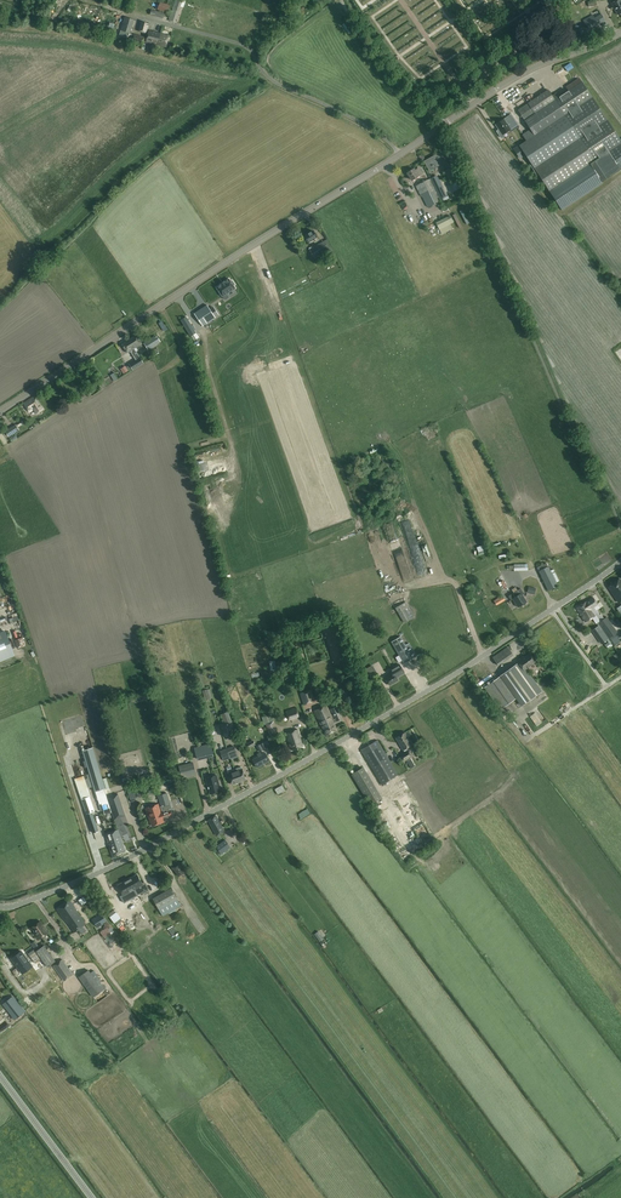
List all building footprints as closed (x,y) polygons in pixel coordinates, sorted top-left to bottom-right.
[(168,21),(175,23),(183,0),(181,0),(176,0),(168,21)] [(620,13),(620,0),(615,0),(615,1),(611,3),(618,15),(620,13)] [(157,9),(168,13),(170,5),(160,2),(157,9)] [(589,16),(584,19),(588,28),(604,20),(601,14),(591,19),(589,16)] [(130,34),(134,20),(125,17),(121,31),(130,34)] [(138,30),(144,32),(148,21),(142,19),(138,30)] [(585,27),(579,30),(581,35),(588,32),(585,27)] [(146,42),(166,47),(169,36),(149,31),(146,42)] [(145,37),(134,34),(131,43),(143,46),(145,37)] [(519,145),(522,150),(525,155),(558,205),(604,175),(606,178),(620,169),(620,141),(579,78),(566,87),(569,92),(560,98),(556,93),(553,96),(548,89),(538,96),(518,110),(531,130),(522,135),(526,141),(519,145)] [(518,124),(511,115),(505,106),(498,111),(503,119),(507,124),(508,123),(512,128),(518,124)] [(503,119),(496,124),(503,134),(510,129),(512,128),(508,123),(507,124),(503,119)] [(515,136),(520,143),(525,139),(519,133),(515,136)] [(521,158),(525,155),(522,150),(517,153),(521,158)] [(436,160),(444,156),(441,152),(424,161),(430,171),(439,165),(436,160)] [(456,178),(446,159),(439,162),(448,178),(445,180),(447,185),(451,183),(450,181),(456,178)] [(419,167),(415,170),(414,168),(407,173),(412,180),(419,176),(423,173),(419,167)] [(422,196),(428,207),(440,201),(429,179),(416,186),(421,197),(422,196)] [(450,215),(436,223),(439,230),(454,222),(450,215)] [(317,236),(313,230),(304,236),(308,242),(314,238),(316,242),(319,240),(317,236)] [(319,255),(329,250),(331,253),(334,251),(327,239),(314,246),(313,244),(307,247),(316,262),(322,259),(319,255)] [(221,285),(216,288),(222,297),(225,300),(228,298),(226,294),(235,289),(233,286),(234,285),(232,281),(231,282),(229,280),(224,283),(224,282),(220,285),(221,285)] [(201,309),(194,313),(198,320),(203,326),(209,322),(215,318),(211,311),(207,305),(201,309)] [(143,363),(134,348),(142,344),(136,335),(122,344),(127,353),(130,351),(136,360),(129,364),(128,365),(132,370),(143,363)] [(155,336),(144,343),(148,350),(159,343),(155,336)] [(34,397),(24,404),(30,412),(34,409),(37,413),(43,409),(34,397)] [(19,430),(16,424),(5,431),(9,437),(19,430)] [(409,577),(392,523),(385,525),(402,579),(409,577)] [(371,535),(379,559),(385,557),(377,533),(371,535)] [(379,559),(382,567),(387,566),(386,564),(391,563),(389,557),(379,559)] [(553,569),(550,570),(548,566),(547,562),(537,567),(539,571),(548,591),(558,586),(556,582),(559,581),(553,569)] [(497,568),(487,574),(486,572),(482,575),(491,592),(506,584),(497,568)] [(620,579),(609,587),(614,595),(613,595),(618,602),(620,601),(620,581),(620,579)] [(511,600),(512,599),(517,607),(526,602),(521,594),(523,593),(520,589),(508,596),(511,600)] [(502,596),(494,600),(496,605),(505,600),(502,596)] [(593,597),(583,604),(586,609),(587,609),(591,614),(594,612),(596,615),(600,621),(598,623),(602,629),(602,628),(609,639),(614,646),(620,641),(616,633),(618,632),(607,617),(604,618),(601,614),(600,614),(597,610),(600,608),(598,605),(593,597)] [(395,608),(404,623),(414,617),(406,601),(395,608)] [(586,609),(583,604),(576,608),(585,622),(596,615),(594,612),(591,614),(587,609),(586,609)] [(609,639),(602,629),(595,633),(602,643),(606,640),(609,645),(612,643),(609,639)] [(13,656),(12,655),(18,652),(8,630),(0,633),(0,661),(13,656)] [(399,662),(402,660),(404,663),(417,656),(409,643),(406,645),(401,636),(391,642),(392,642),(389,644),(399,662)] [(26,646),(22,637),(15,640),(18,649),(26,646)] [(341,661),(338,640),(328,642),(328,645),(334,644),(336,655),(332,655),(333,663),(341,661)] [(498,665),(513,655),(507,647),(492,657),(498,665)] [(308,675),(305,661),(303,662),(299,649),(295,651),(303,677),(308,675)] [(484,687),(500,709),(517,697),(522,705),(542,690),(528,671),(527,672),(525,669),(535,662),(529,653),(522,658),(521,658),(517,661),(518,663),(484,687)] [(274,659),(268,661),(271,671),(277,670),(274,659)] [(368,673),(375,669),(372,665),(366,669),(368,673)] [(393,671),(393,673),(385,677),(389,685),(398,680),(396,677),(404,673),(400,667),(393,671)] [(205,687),(201,672),(196,674),(200,688),(205,687)] [(205,701),(210,699),(208,689),(202,690),(205,701)] [(315,701),(312,689),(300,693),(303,705),(315,701)] [(335,719),(334,719),(330,711),(327,705),(314,711),(321,726),(326,735),(337,729),(334,723),(343,718),(337,706),(330,709),(335,719)] [(296,708),(286,711),(288,718),(298,716),(296,708)] [(232,722),(228,711),(221,714),(225,725),(232,722)] [(277,732),(273,721),(265,723),(269,735),(277,732)] [(303,746),(298,729),(286,733),(291,749),(303,746)] [(406,748),(412,744),(409,739),(405,732),(396,737),(404,750),(404,749),(405,752),(401,754),(404,760),(411,756),(408,750),(407,750),(406,748)] [(250,748),(256,745),(253,740),(247,743),(250,748)] [(378,740),(360,750),(381,785),(398,774),(378,740)] [(267,748),(264,742),(256,746),(260,752),(267,748)] [(205,744),(208,757),(214,756),(211,743),(205,744)] [(197,760),(202,759),(199,746),(194,747),(197,760)] [(227,748),(229,755),(236,753),(234,746),(227,748)] [(95,791),(105,788),(92,747),(82,750),(95,791)] [(229,755),(227,748),(220,751),(223,758),(229,755)] [(269,760),(265,753),(253,760),(257,767),(269,760)] [(182,779),(197,775),(193,762),(178,766),(182,779)] [(241,766),(235,769),(239,782),(246,779),(242,769),(241,766)] [(351,773),(370,805),(381,798),(362,767),(351,773)] [(239,782),(235,769),(228,771),(229,774),(228,774),(232,785),(239,782)] [(221,791),(216,775),(206,778),(210,793),(221,791)] [(91,796),(84,776),(75,779),(93,833),(99,831),(92,812),(95,811),(90,797),(91,796)] [(144,780),(146,786),(153,784),(151,777),(144,780)] [(278,794),(285,790),(282,785),(275,789),(278,794)] [(99,791),(95,793),(98,800),(101,799),(105,797),(105,795),(100,796),(99,791)] [(161,806),(161,807),(169,804),(171,803),(167,792),(157,795),(161,806)] [(126,816),(118,793),(106,797),(114,820),(126,816)] [(406,816),(413,812),(405,795),(398,798),(406,816)] [(158,804),(146,808),(152,825),(164,821),(163,819),(169,817),(173,816),(169,804),(161,807),(161,806),(160,806),(161,808),(159,808),(158,804)] [(303,815),(309,811),(304,804),(298,808),(303,815)] [(415,812),(408,816),(420,839),(427,835),(415,812)] [(225,831),(217,816),(209,820),(217,835),(225,831)] [(118,830),(106,834),(113,855),(125,850),(118,830)] [(222,854),(231,847),(225,839),(216,846),(222,854)] [(186,871),(178,862),(172,868),(179,877),(186,871)] [(138,875),(122,884),(127,893),(128,895),(124,898),(128,903),(135,899),(130,892),(133,889),(137,895),(149,889),(147,885),(145,883),(144,881),(142,883),(138,875)] [(171,888),(153,898),(162,916),(181,906),(171,888)] [(70,900),(57,909),(73,933),(86,924),(70,900)] [(111,927),(99,911),(96,913),(98,915),(92,919),(98,928),(104,924),(106,927),(100,932),(105,938),(112,933),(109,929),(111,927)] [(200,932),(206,929),(193,911),(188,915),(200,932)] [(40,921),(31,927),(40,939),(48,933),(40,921)] [(56,961),(44,945),(36,951),(47,967),(56,961)] [(17,956),(12,959),(13,960),(14,961),(13,962),(15,965),(17,967),(18,966),(19,968),(20,970),(24,966),(29,963),(31,962),(32,961),(30,959),(28,957),(26,959),(23,956),(21,953),(17,956)] [(53,966),(64,981),(73,974),(62,959),(53,966)] [(79,977),(93,997),(106,988),(94,970),(90,972),(88,970),(79,977)] [(8,1000),(3,1004),(9,1011),(14,1019),(20,1014),(25,1010),(19,1003),(13,996),(8,1000)]
